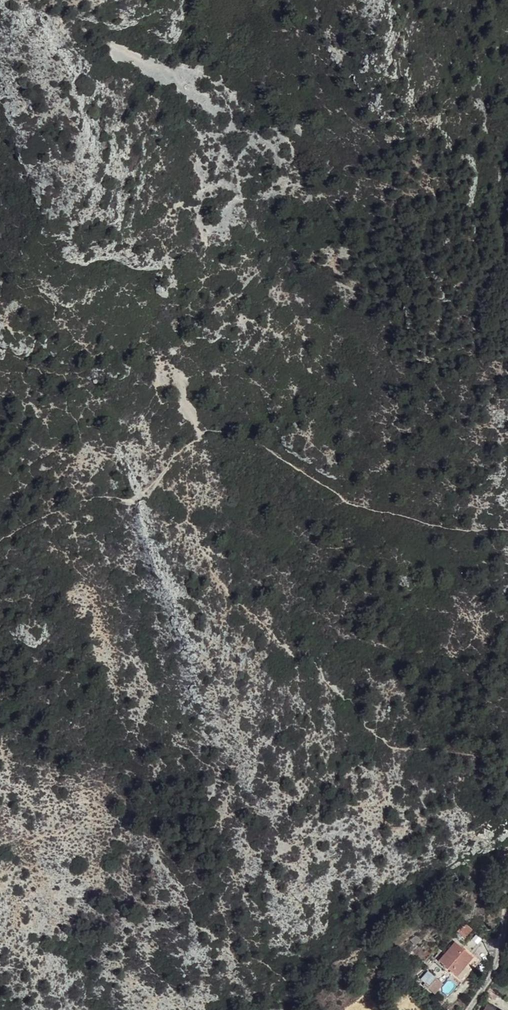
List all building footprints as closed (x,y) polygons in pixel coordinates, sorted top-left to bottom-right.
[(462,926),(457,931),(465,938),(472,930),(466,925),(462,926)] [(429,973),(436,979),(428,989),(435,995),(451,975),(461,984),(481,960),(470,951),(469,954),(455,942),(429,973)]
